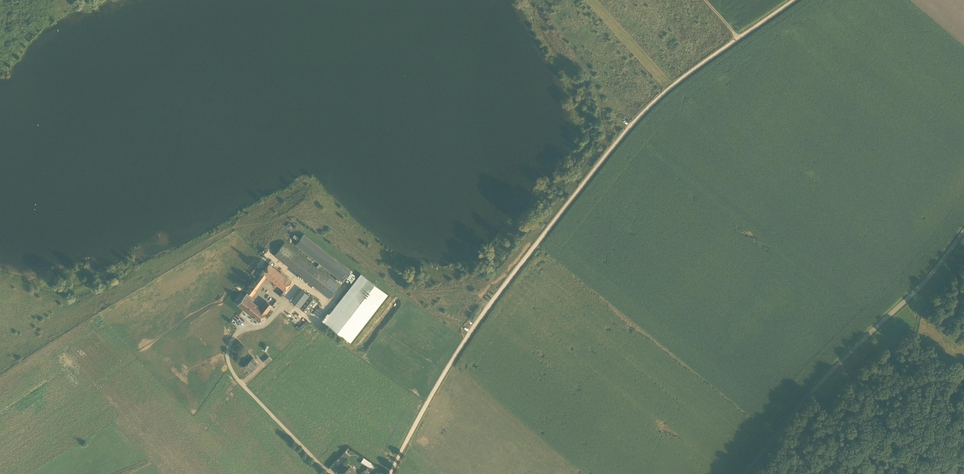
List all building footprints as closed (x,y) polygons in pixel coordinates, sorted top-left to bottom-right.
[(350,269),(303,233),(295,244),(320,263),(317,267),(318,268),(321,264),(342,280),(350,269)] [(317,267),(285,242),(274,256),(329,297),(339,284),(318,268),(317,267)] [(251,295),(266,276),(285,291),(292,282),(270,264),(247,292),(251,295)] [(350,342),(387,294),(360,273),(323,321),(350,342)] [(316,300),(310,295),(300,308),(306,313),(316,300)] [(272,305),(266,301),(260,308),(245,296),(237,305),(259,322),(273,306),(272,305)] [(259,364),(253,358),(250,360),(244,366),(250,372),(256,367),(256,366),(259,364)] [(345,452),(341,456),(346,460),(349,456),(345,452)] [(345,463),(338,470),(342,473),(341,473),(357,473),(350,467),(349,468),(345,463)]
